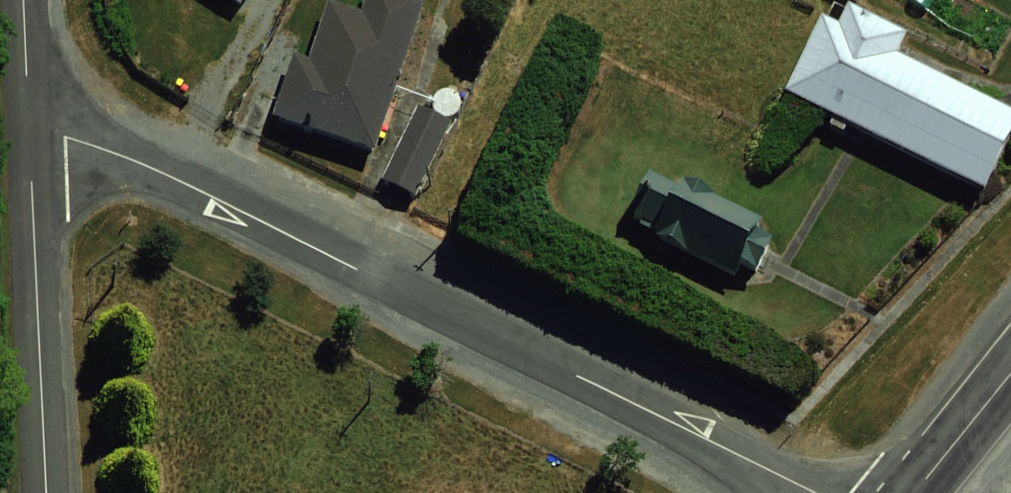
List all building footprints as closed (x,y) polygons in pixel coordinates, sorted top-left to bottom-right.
[(421,0),(365,0),(363,10),(330,0),(328,0),(310,57),(295,53),(273,114),(375,148),(421,0)] [(790,85),(988,185),(1010,128),(1010,110),(899,50),(905,30),(849,2),(838,21),(822,15),(790,85)] [(448,120),(417,106),(383,177),(414,193),(448,120)] [(653,174),(633,207),(657,222),(651,231),(732,273),(738,262),(755,270),(771,236),(753,227),(758,217),(682,178),(676,187),(653,174)]
